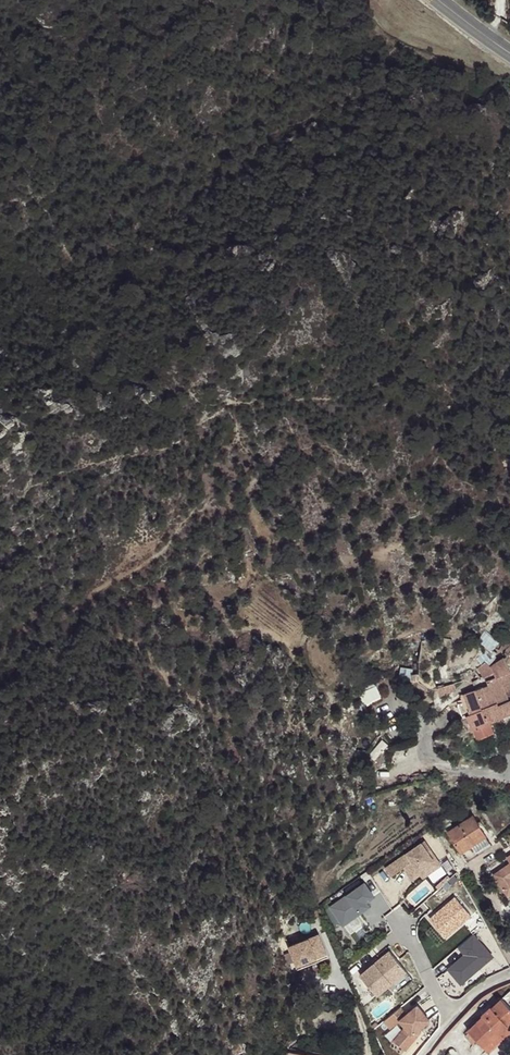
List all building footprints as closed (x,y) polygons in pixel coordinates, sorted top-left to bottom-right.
[(499,642),(484,631),(477,641),(491,650),(494,650),(499,642)] [(495,656),(497,653),(497,652),(495,651),(494,650),(491,650),(490,651),(489,652),(486,651),(477,658),(482,664),(487,661),(490,665),(497,658),(495,656)] [(491,721),(496,719),(509,713),(509,669),(505,658),(492,666),(496,676),(488,679),(489,684),(476,689),(481,698),(472,702),(473,704),(482,700),(491,721)] [(496,676),(492,666),(491,667),(490,665),(487,661),(482,664),(478,667),(484,676),(488,679),(496,676)] [(489,684),(488,679),(484,676),(473,682),(476,689),(489,684)] [(456,689),(454,682),(437,688),(439,695),(456,689)] [(366,705),(383,699),(377,685),(361,692),(366,705)] [(481,698),(476,689),(468,692),(472,702),(481,698)] [(495,732),(497,731),(499,735),(501,734),(496,719),(491,721),(482,700),(473,704),(479,717),(470,721),(473,729),(478,739),(495,732)] [(509,729),(509,713),(496,719),(501,734),(506,731),(509,729)] [(506,751),(497,731),(495,732),(478,739),(474,741),(483,759),(506,751)] [(472,845),(486,837),(473,816),(449,832),(462,852),(472,845)] [(443,831),(451,826),(447,817),(437,822),(443,831)] [(425,837),(382,863),(389,875),(404,866),(414,882),(442,865),(425,837)] [(476,852),(490,843),(486,837),(472,845),(476,852)] [(506,856),(509,861),(492,873),(508,896),(509,894),(509,853),(506,856)] [(364,879),(326,905),(340,926),(371,905),(366,899),(375,893),(364,879)] [(454,894),(428,917),(445,937),(472,914),(454,894)] [(284,945),(294,968),(327,954),(317,931),(284,945)] [(446,965),(459,983),(495,957),(477,932),(458,945),(464,953),(446,965)] [(387,948),(356,973),(375,996),(405,971),(387,948)] [(509,1026),(509,1027),(509,1007),(501,998),(492,1007),(491,1006),(482,1015),(483,1015),(468,1030),(470,1032),(477,1040),(488,1052),(503,1037),(504,1036),(501,1033),(509,1026)] [(423,1029),(420,1027),(429,1015),(412,1003),(407,1010),(398,1003),(384,1023),(390,1027),(383,1037),(406,1053),(423,1029)] [(509,1034),(509,1027),(509,1026),(501,1033),(504,1036),(503,1037),(504,1039),(509,1034)] [(477,1040),(470,1032),(465,1035),(473,1044),(477,1040)]
